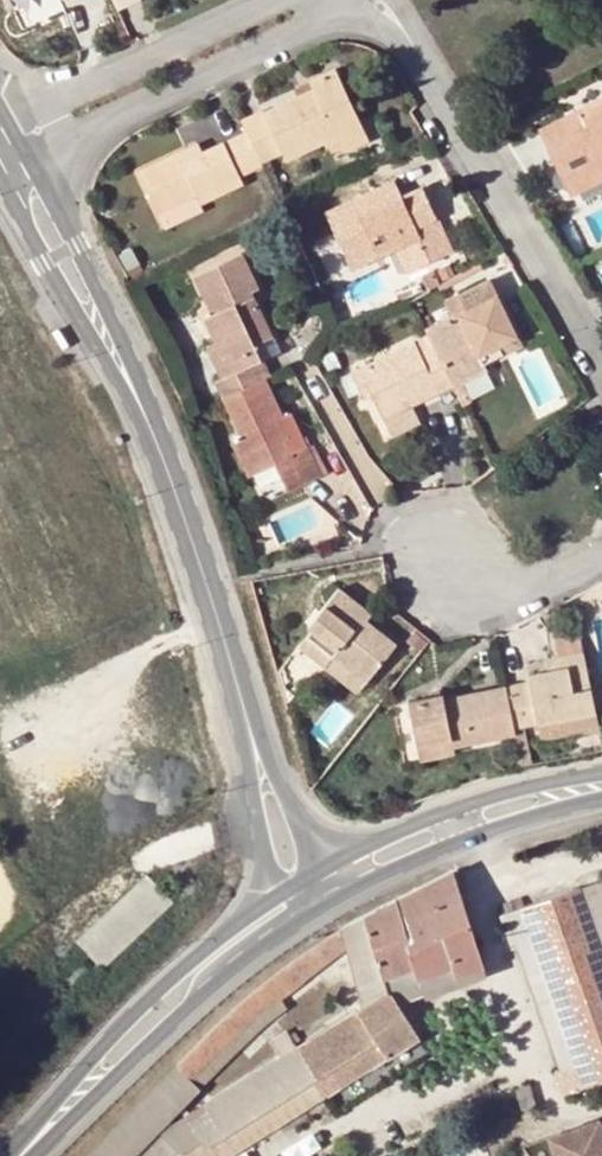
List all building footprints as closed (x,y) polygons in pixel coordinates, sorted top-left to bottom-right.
[(59,18),(51,0),(6,0),(23,35),(59,18)] [(312,89),(241,122),(246,132),(260,162),(282,152),(287,161),(321,144),(361,125),(334,70),(309,81),(312,89)] [(539,131),(570,193),(601,178),(601,101),(539,131)] [(369,142),(361,125),(321,144),(324,150),(339,142),(344,154),(369,142)] [(238,177),(261,165),(260,162),(246,132),(202,153),(181,163),(177,154),(139,172),(158,211),(194,194),(200,205),(240,184),(238,177)] [(197,144),(177,154),(181,163),(202,153),(197,144)] [(405,208),(400,196),(394,182),(326,213),(351,269),(393,249),(403,271),(449,250),(425,199),(405,208)] [(420,187),(400,196),(405,208),(425,199),(420,187)] [(130,248),(122,252),(131,269),(138,265),(130,248)] [(263,378),(267,376),(253,345),(270,336),(249,292),(256,289),(241,256),(201,274),(209,293),(203,297),(211,315),(204,317),(215,341),(220,339),(235,372),(221,379),(214,382),(221,398),(263,378)] [(209,293),(201,274),(193,277),(203,297),(209,293)] [(451,316),(426,328),(429,334),(453,384),(484,369),(482,364),(477,355),(513,338),(485,282),(456,295),(463,309),(451,316)] [(444,301),(451,316),(463,309),(456,295),(444,301)] [(57,331),(49,335),(59,354),(67,350),(57,331)] [(410,405),(453,384),(429,334),(352,372),(360,390),(369,385),(374,396),(384,417),(410,405)] [(477,355),(482,364),(517,347),(513,338),(477,355)] [(205,346),(221,379),(235,372),(220,339),(215,341),(205,346)] [(263,378),(221,398),(238,434),(231,438),(248,475),(275,464),(289,491),(319,477),(306,449),(290,456),(282,438),(273,419),(281,415),(263,378)] [(369,385),(360,390),(365,400),(374,396),(369,385)] [(414,415),(410,405),(384,417),(388,427),(414,415)] [(291,435),(281,415),(273,419),(282,438),(291,435)] [(300,645),(326,664),(332,656),(364,682),(393,644),(364,622),(369,614),(338,590),(308,628),(312,630),(300,645)] [(528,683),(504,689),(513,729),(525,726),(535,724),(593,712),(581,654),(556,659),(559,670),(547,673),(528,677),(528,683)] [(332,656),(326,664),(358,690),(364,682),(332,656)] [(544,661),(547,673),(559,670),(556,659),(544,661)] [(513,729),(504,689),(443,702),(441,696),(407,703),(417,747),(451,740),(452,747),(514,735),(513,729)] [(593,712),(535,724),(539,739),(583,730),(587,749),(600,747),(593,712)] [(525,726),(513,729),(514,735),(520,766),(533,764),(525,726)] [(451,740),(417,747),(420,760),(453,753),(452,747),(451,740)] [(452,965),(456,974),(484,965),(461,891),(453,871),(365,916),(341,930),(290,963),(234,1007),(89,1155),(124,1155),(194,1083),(191,1078),(253,1017),(347,947),(364,1007),(299,1047),(317,1077),(346,1059),(356,1077),(420,1037),(398,1003),(388,987),(385,978),(415,968),(418,977),(452,965)] [(581,889),(601,948),(601,882),(581,889)] [(585,1063),(563,1070),(556,1072),(564,1093),(565,1095),(601,1082),(601,948),(581,889),(580,887),(524,905),(506,912),(502,913),(514,948),(519,946),(542,939),(585,1063)] [(506,912),(524,905),(521,896),(504,901),(506,912)] [(519,946),(563,1070),(585,1063),(542,939),(519,946)] [(456,974),(452,965),(418,977),(425,994),(426,997),(459,985),(456,974)] [(398,1003),(425,994),(418,977),(415,968),(385,978),(388,987),(398,1003)] [(327,1095),(317,1077),(299,1047),(188,1116),(201,1137),(207,1148),(212,1145),(218,1155),(229,1155),(327,1095)] [(356,1077),(346,1059),(317,1077),(327,1095),(356,1077)] [(530,1084),(516,1088),(519,1097),(523,1108),(536,1103),(530,1084)] [(179,1150),(201,1137),(188,1116),(162,1132),(179,1150)] [(600,1120),(522,1147),(528,1155),(601,1155),(601,1127),(600,1120)] [(162,1132),(139,1155),(172,1155),(179,1150),(162,1132)]
